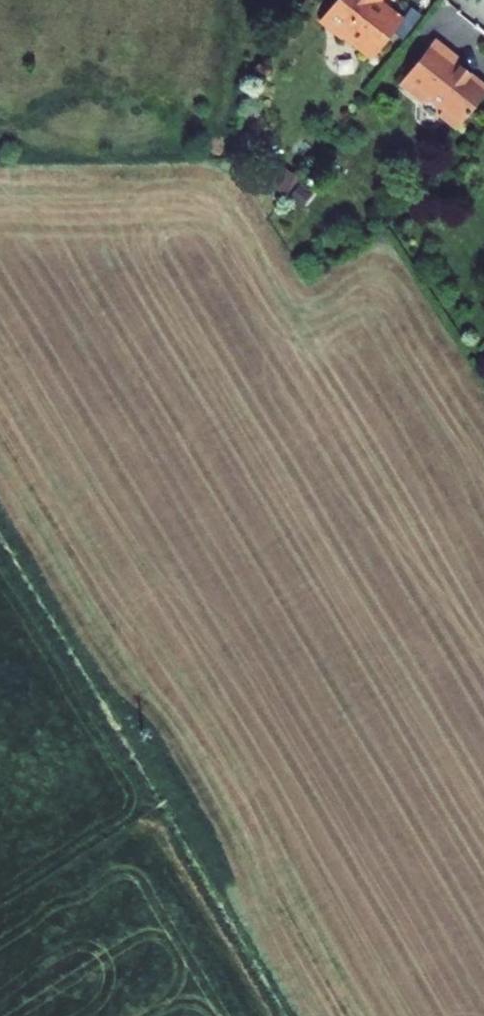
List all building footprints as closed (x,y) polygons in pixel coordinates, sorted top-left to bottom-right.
[(332,28),(346,39),(351,33),(363,43),(364,49),(374,57),(383,59),(412,23),(399,12),(394,13),(386,7),(391,0),(340,0),(335,5),(332,28)] [(401,83),(425,102),(429,97),(444,109),(440,114),(458,129),(483,97),(483,84),(457,63),(460,59),(436,40),(401,83)] [(269,187),(287,195),(296,177),(278,168),(269,187)]
